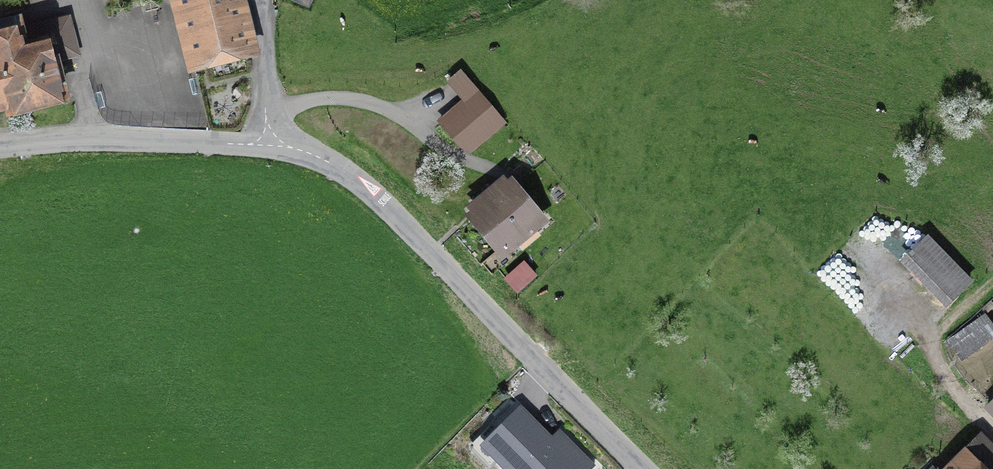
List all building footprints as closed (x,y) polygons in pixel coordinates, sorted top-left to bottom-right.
[(189,74),(259,59),(245,0),(171,0),(189,74)] [(299,4),(324,14),(330,0),(301,0),(299,4)] [(63,98),(49,34),(22,40),(18,20),(0,24),(0,112),(63,98)] [(522,128),(477,76),(463,89),(478,106),(458,123),(488,158),(522,128)] [(559,226),(522,182),(478,218),(515,262),(559,226)] [(930,239),(909,258),(946,298),(967,279),(930,239)] [(526,266),(505,283),(517,298),(539,281),(526,266)] [(954,340),(964,356),(992,338),(992,331),(986,319),(954,340)] [(517,400),(482,436),(515,468),(540,468),(573,437),(550,414),(541,423),(517,400)] [(976,440),(949,468),(992,468),(992,456),(976,440)]
